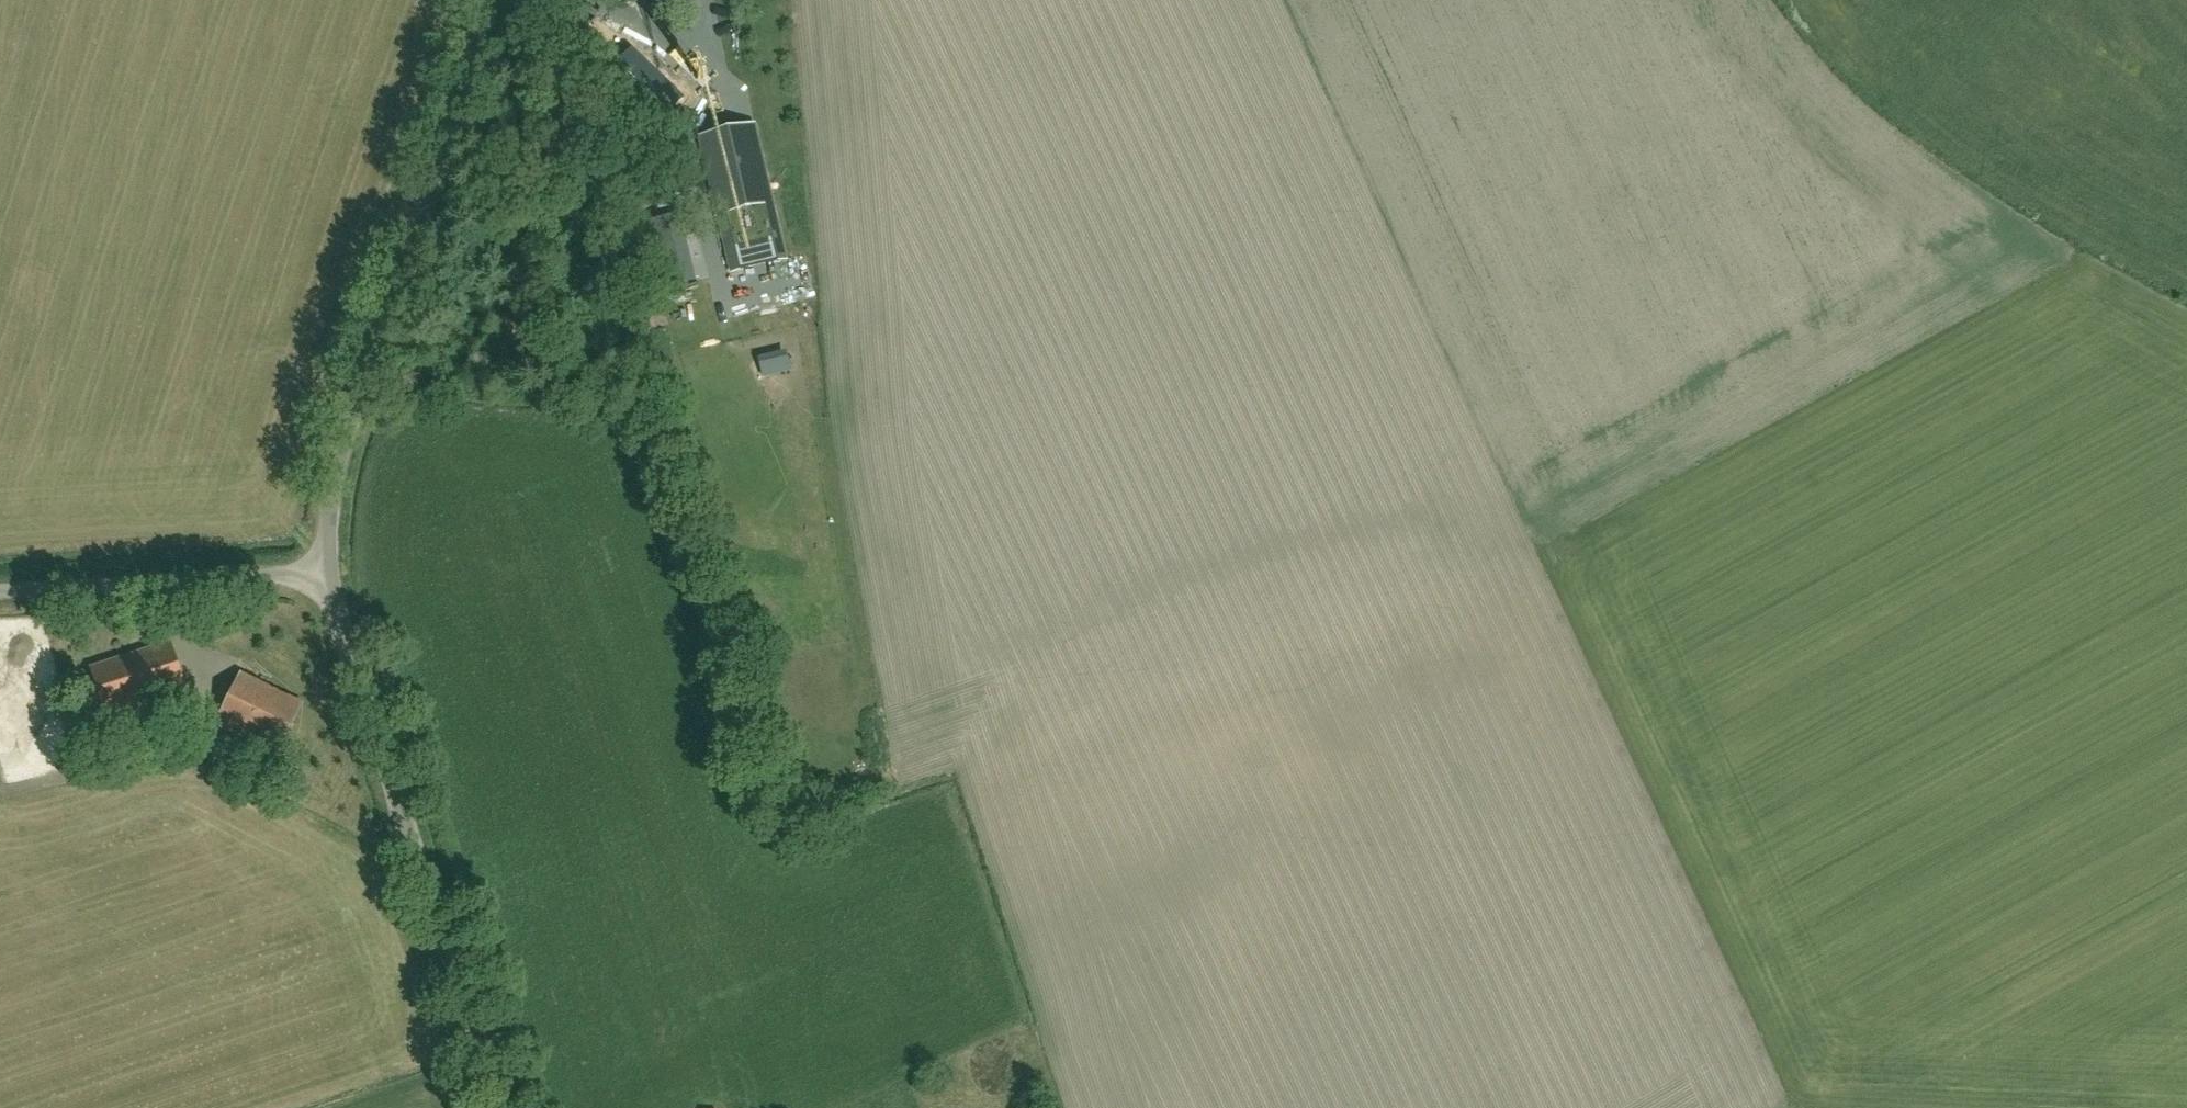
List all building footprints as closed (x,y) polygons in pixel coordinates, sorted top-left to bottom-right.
[(600,82),(652,132),(684,99),(632,49),(600,82)] [(755,125),(699,138),(717,215),(730,268),(731,272),(768,263),(786,259),(773,202),(755,125)] [(696,280),(680,214),(648,221),(664,288),(696,280)] [(787,222),(780,223),(787,258),(794,256),(787,222)] [(187,690),(177,659),(171,642),(92,668),(108,716),(187,690)] [(303,704),(241,673),(215,725),(277,756),(303,704)]
